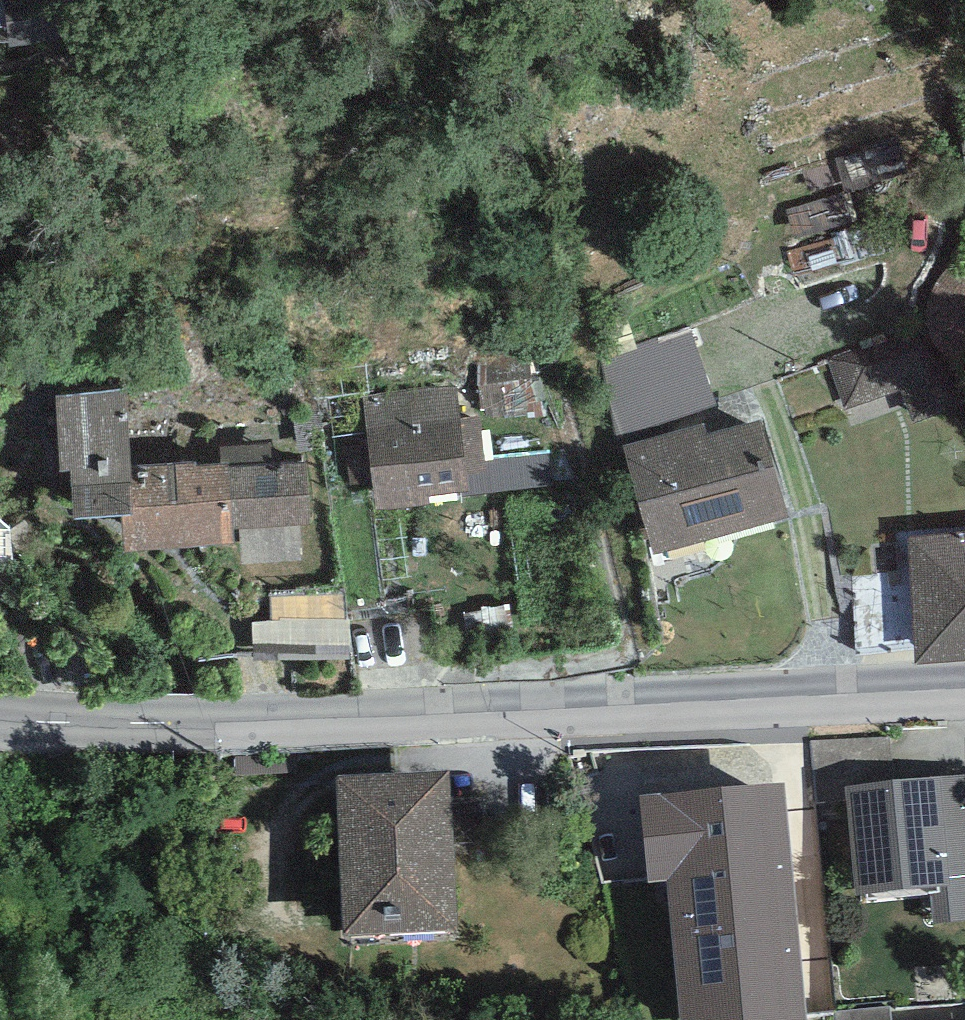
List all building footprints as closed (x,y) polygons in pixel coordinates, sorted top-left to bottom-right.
[(8,40),(68,32),(63,0),(2,0),(8,40)] [(844,411),(900,391),(911,423),(964,404),(964,400),(937,321),(826,361),(844,411)] [(689,327),(597,358),(624,437),(716,406),(689,327)] [(456,385),(362,396),(375,509),(429,503),(429,498),(467,494),(461,420),(456,385)] [(126,391),(55,395),(60,471),(72,471),(74,520),(123,517),(130,516),(128,486),(132,486),(130,465),(126,391)] [(480,418),(461,420),(467,494),(555,487),(553,456),(484,461),(480,418)] [(705,424),(623,445),(651,555),(789,520),(763,419),(707,433),(705,424)] [(196,461),(130,465),(132,486),(128,486),(130,516),(123,517),(125,551),(235,545),(234,529),(310,524),(306,461),(272,463),(271,444),(219,448),(220,464),(196,465),(196,461)] [(908,537),(915,666),(964,663),(964,532),(908,537)] [(354,634),(350,589),(273,594),(276,639),(354,634)] [(447,770),(337,772),(344,935),(458,928),(447,770)] [(844,787),(856,895),(929,887),(933,923),(964,920),(964,775),(844,787)] [(638,795),(647,883),(667,882),(680,1019),(806,1019),(784,782),(638,795)] [(834,1013),(835,1019),(891,1019),(890,1007),(834,1013)]
